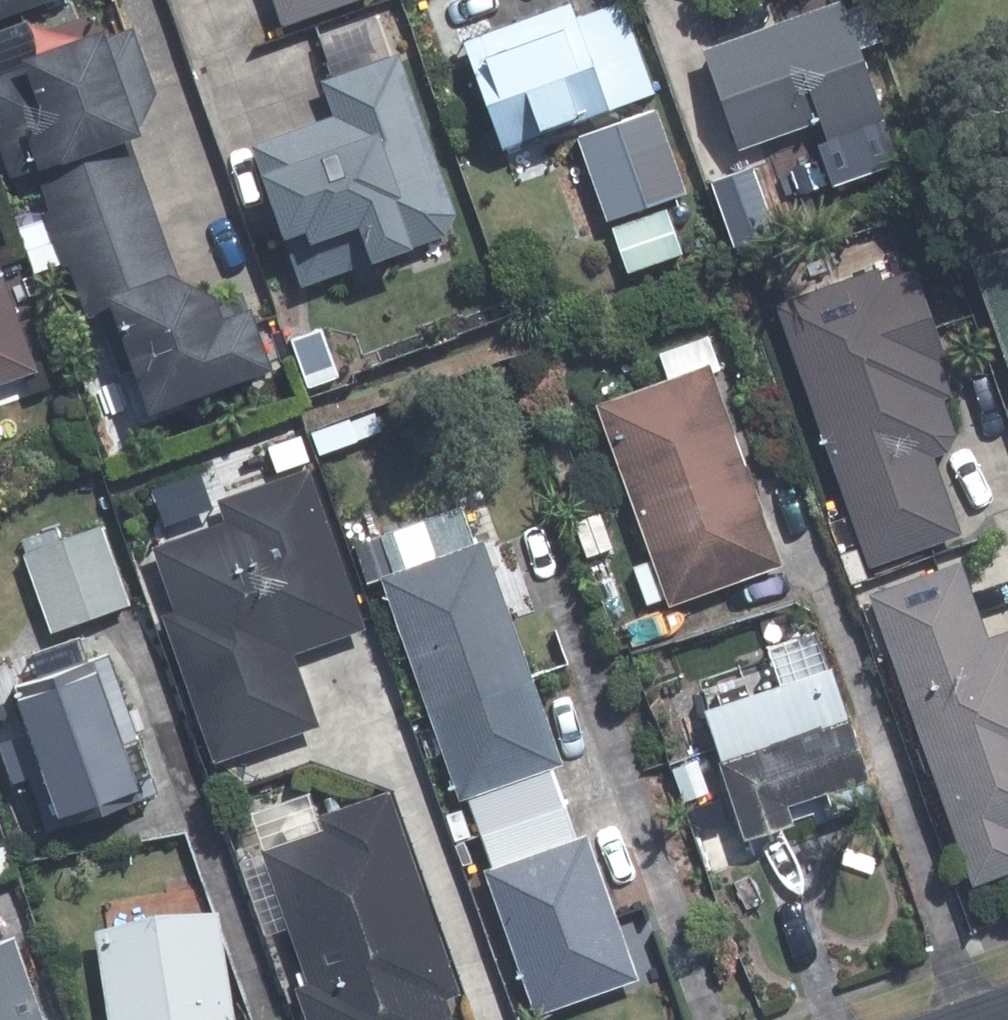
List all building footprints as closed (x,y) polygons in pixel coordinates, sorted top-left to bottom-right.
[(29,0),(0,0),(0,10),(29,0)] [(285,14),(321,0),(280,0),(285,14)] [(831,1),(693,51),(726,147),(810,118),(817,137),(872,119),(831,1)] [(561,2),(452,43),(491,149),(646,91),(612,2),(566,19),(561,2)] [(0,74),(0,164),(0,166),(27,156),(53,232),(147,199),(115,108),(150,96),(127,30),(0,74)] [(396,59),(330,83),(341,111),(337,121),(331,121),(260,145),(305,275),(442,227),(447,207),(396,59)] [(570,137),(601,222),(620,215),(633,249),(669,237),(656,201),(679,194),(649,109),(570,137)] [(149,208),(55,241),(49,243),(57,267),(66,263),(83,312),(91,309),(113,369),(121,366),(132,400),(257,357),(240,307),(209,319),(206,307),(202,299),(176,286),(169,268),(149,208)] [(745,218),(715,231),(732,269),(762,256),(745,218)] [(30,276),(57,267),(49,243),(22,253),(30,276)] [(1007,396),(1007,243),(959,261),(1007,396)] [(934,398),(943,395),(930,363),(937,361),(904,270),(871,283),(865,268),(764,306),(861,564),(951,530),(922,456),(938,450),(947,431),(934,398)] [(27,369),(0,294),(0,378),(27,369)] [(334,379),(316,328),(283,339),(301,390),(334,379)] [(774,564),(706,373),(714,369),(701,335),(651,353),(660,378),(587,405),(645,565),(628,570),(639,603),(656,596),(660,605),(774,564)] [(153,606),(204,754),(309,717),(283,643),(355,617),(300,461),(211,492),(216,510),(164,528),(149,557),(165,602),(153,606)] [(525,672),(474,529),(464,533),(454,502),(361,534),(352,509),(340,515),(362,576),(374,570),(423,709),(525,672)] [(16,548),(44,624),(122,595),(96,521),(16,548)] [(1007,629),(979,638),(952,561),(861,593),(964,883),(1007,867),(1007,633),(1007,629)] [(789,607),(751,618),(759,645),(796,634),(789,607)] [(41,797),(32,800),(38,818),(146,782),(98,642),(0,675),(0,679),(15,723),(0,728),(0,764),(0,765),(27,756),(41,797)] [(697,711),(725,801),(738,840),(787,825),(781,807),(861,780),(827,670),(697,711)] [(541,758),(554,754),(525,672),(423,709),(452,789),(460,788),(472,823),(555,794),(541,758)] [(693,759),(666,769),(679,805),(705,795),(693,759)] [(255,842),(302,973),(284,980),(299,1019),(446,1019),(436,990),(453,984),(379,783),(309,809),(313,821),(255,842)] [(486,861),(476,865),(526,1008),(631,970),(581,827),(569,831),(555,794),(472,823),(486,861)] [(439,808),(448,835),(464,829),(455,802),(439,808)] [(99,1019),(225,1019),(208,903),(85,920),(99,1019)] [(1,926),(0,927),(0,1019),(35,1019),(1,926)]
